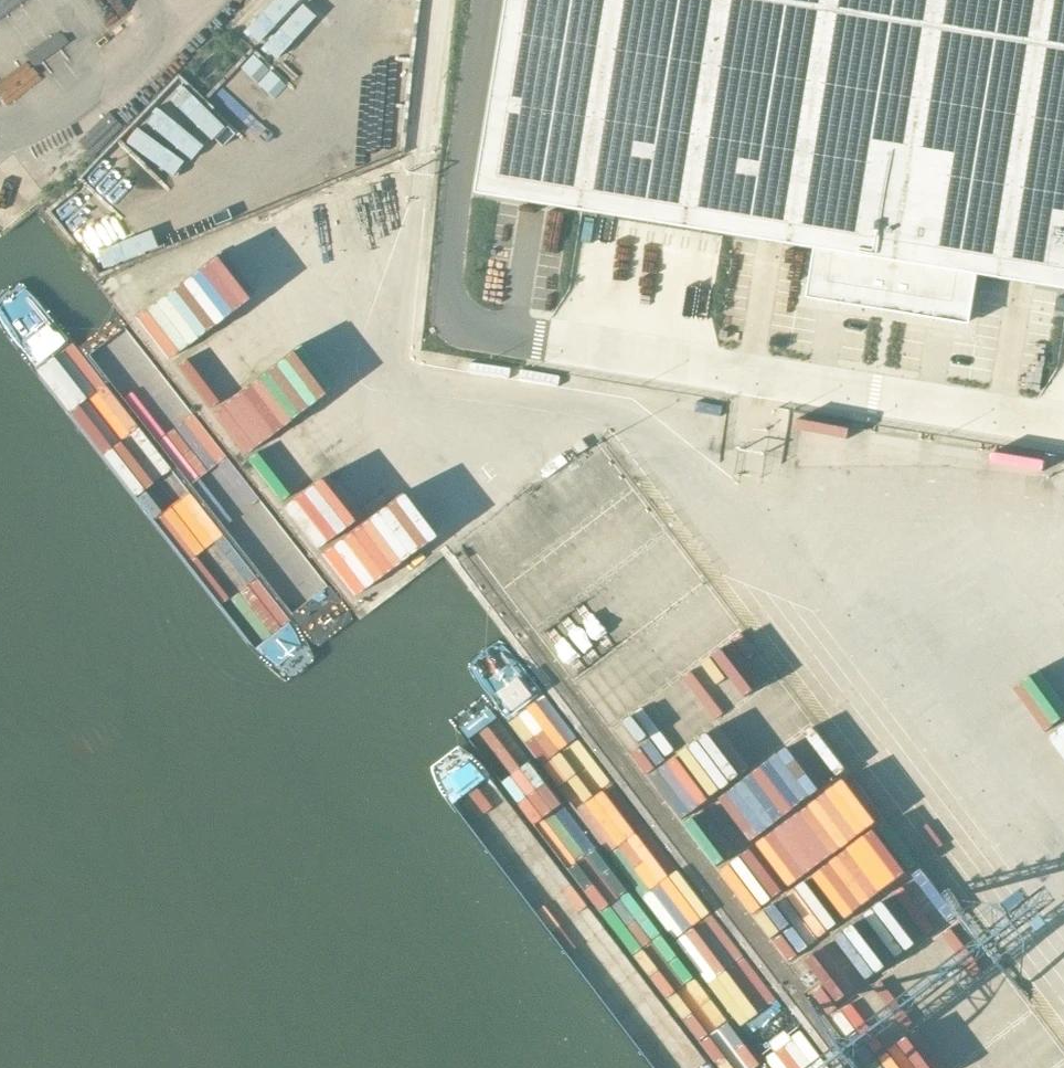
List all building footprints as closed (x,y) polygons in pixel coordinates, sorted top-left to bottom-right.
[(477,194),(817,249),(809,296),(968,322),(976,275),(1063,289),(1063,0),(509,0),(477,194)] [(409,26),(397,25),(395,51),(407,52),(409,26)]
